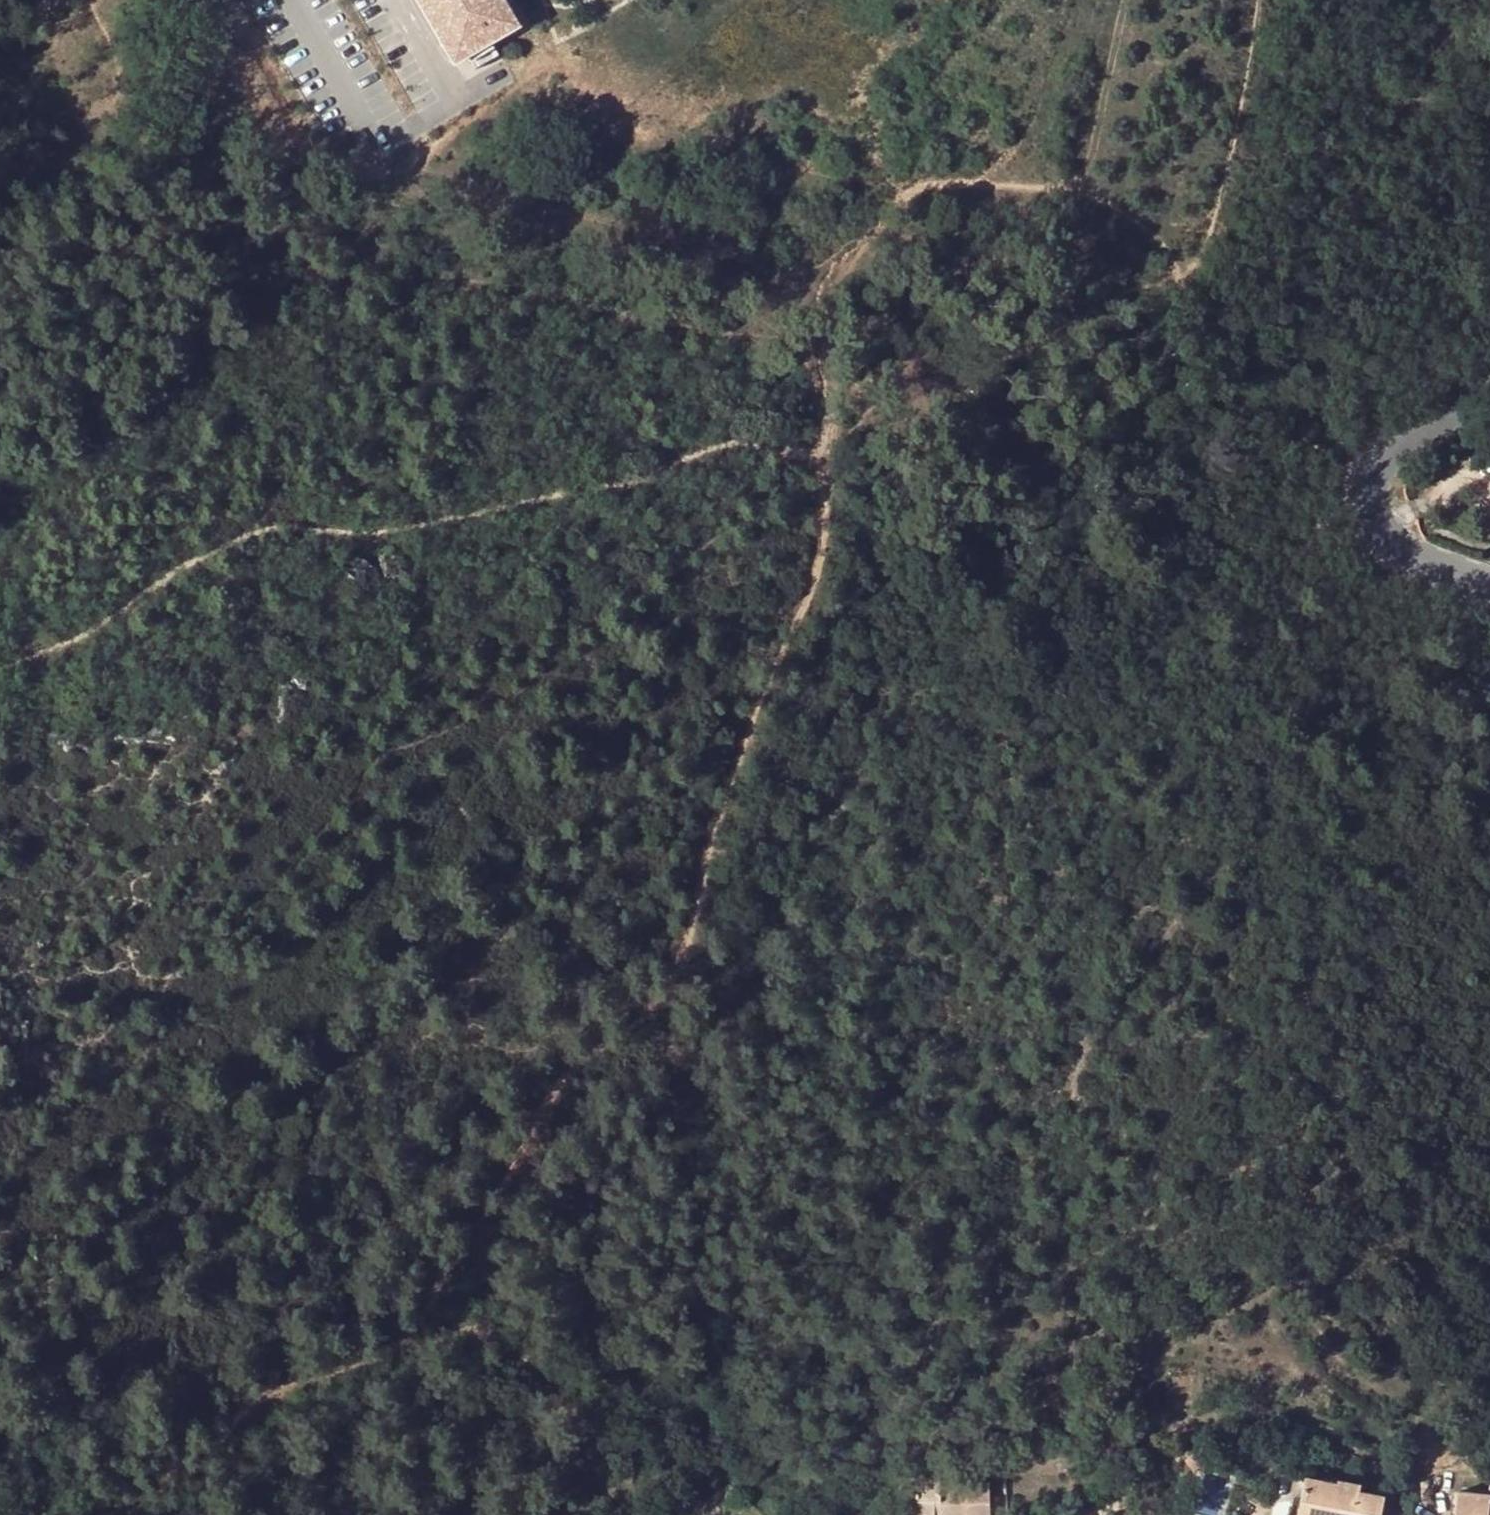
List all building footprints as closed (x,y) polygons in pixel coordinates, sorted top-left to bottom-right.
[(445,89),(543,37),(520,0),(393,0),(445,89)] [(916,1477),(916,1495),(904,1495),(904,1510),(904,1514),(989,1514),(988,1483),(939,1484),(939,1476),(916,1477)] [(898,1495),(904,1495),(916,1495),(916,1477),(899,1477),(898,1495)] [(1297,1514),(1380,1514),(1383,1497),(1359,1492),(1360,1485),(1336,1480),(1336,1485),(1304,1478),(1297,1514)] [(1488,1483),(1487,1493),(1455,1490),(1453,1514),(1489,1514),(1489,1483),(1488,1483)]
